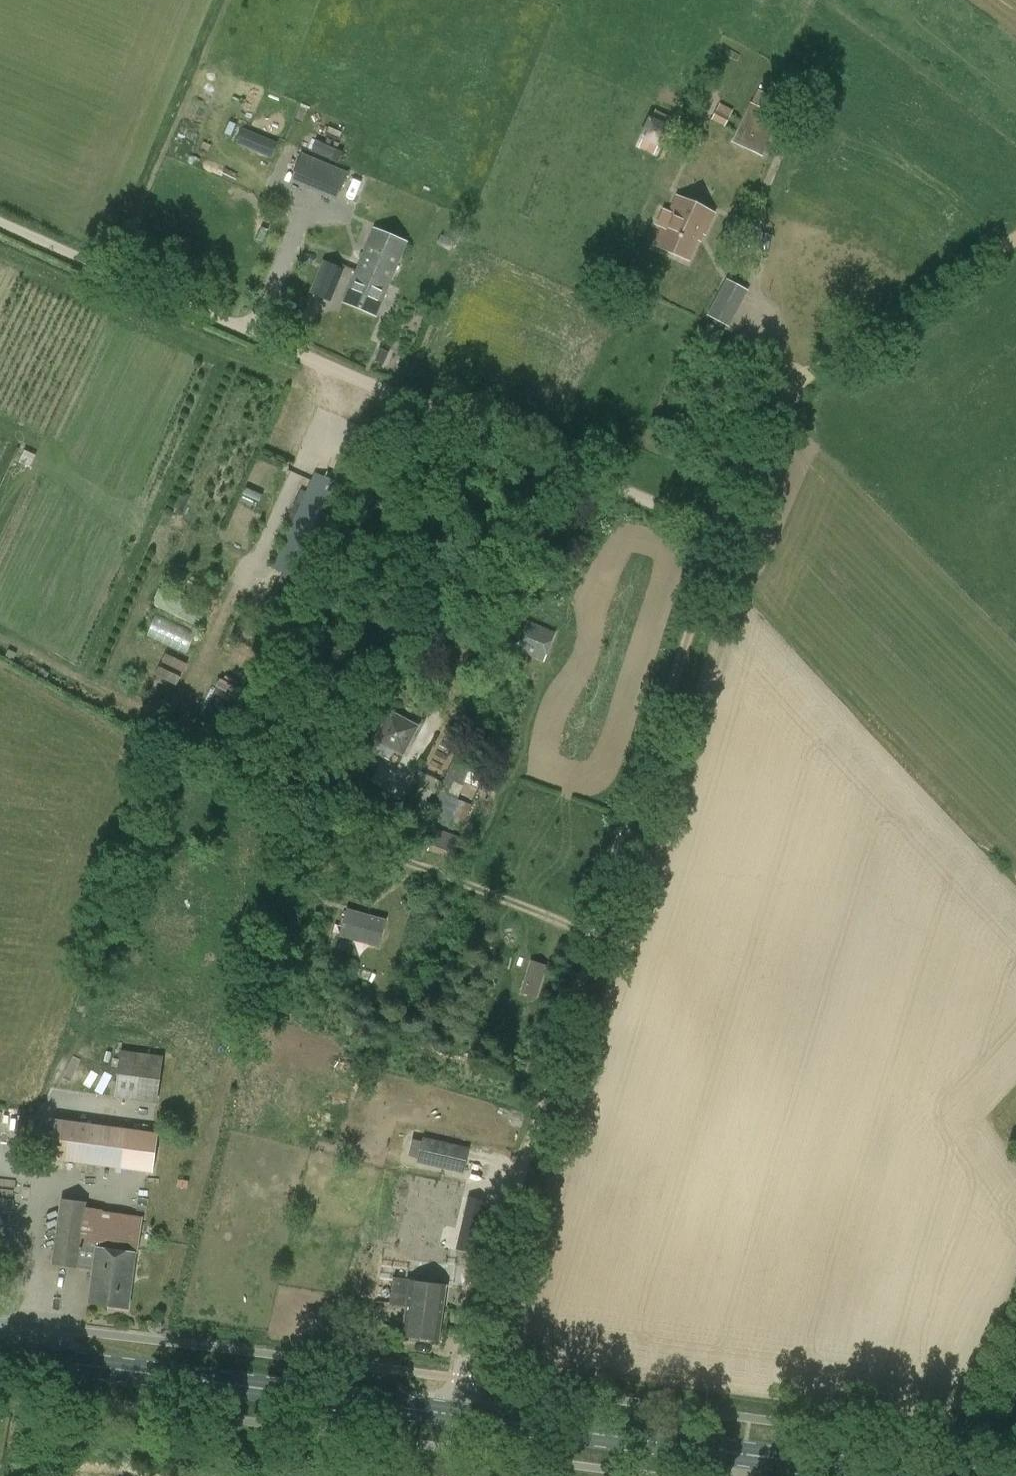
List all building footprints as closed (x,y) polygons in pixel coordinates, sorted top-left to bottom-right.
[(762,157),(781,118),(750,103),(732,143),(762,157)] [(666,128),(650,121),(640,145),(655,152),(666,128)] [(278,144),(243,129),(237,144),(272,159),(278,144)] [(348,172),(318,160),(307,188),(336,201),(348,172)] [(664,226),(655,245),(688,259),(700,233),(704,235),(713,213),(677,197),(669,215),(674,217),(669,228),(664,226)] [(407,244),(374,229),(343,302),(376,316),(407,244)] [(330,303),(344,270),(323,260),(310,293),(330,303)] [(729,325),(746,293),(727,282),(709,315),(729,325)] [(308,582),(349,489),(315,473),(273,567),(308,582)] [(188,651),(197,629),(155,612),(147,634),(188,651)] [(545,658),(553,636),(531,627),(522,648),(545,658)] [(403,757),(417,730),(390,715),(375,742),(403,757)] [(453,765),(432,819),(465,831),(475,805),(457,798),(468,771),(453,765)] [(450,855),(456,833),(433,827),(427,850),(450,855)] [(377,946),(384,922),(348,911),(341,936),(377,946)] [(522,992),(539,996),(547,963),(529,959),(522,992)] [(142,1054),(121,1052),(115,1097),(136,1099),(142,1054)] [(158,1133),(128,1129),(55,1119),(50,1160),(153,1173),(158,1133)] [(418,1161),(462,1171),(465,1160),(445,1156),(448,1145),(423,1139),(418,1161)] [(128,1308),(141,1217),(102,1212),(86,1210),(87,1202),(62,1199),(53,1264),(77,1267),(77,1266),(93,1268),(89,1303),(128,1308)] [(468,1200),(461,1229),(478,1233),(485,1204),(468,1200)] [(387,1222),(385,1222),(382,1266),(413,1268),(417,1207),(389,1205),(387,1222)] [(446,1286),(411,1281),(393,1278),(390,1305),(407,1308),(403,1335),(438,1340),(446,1286)]
